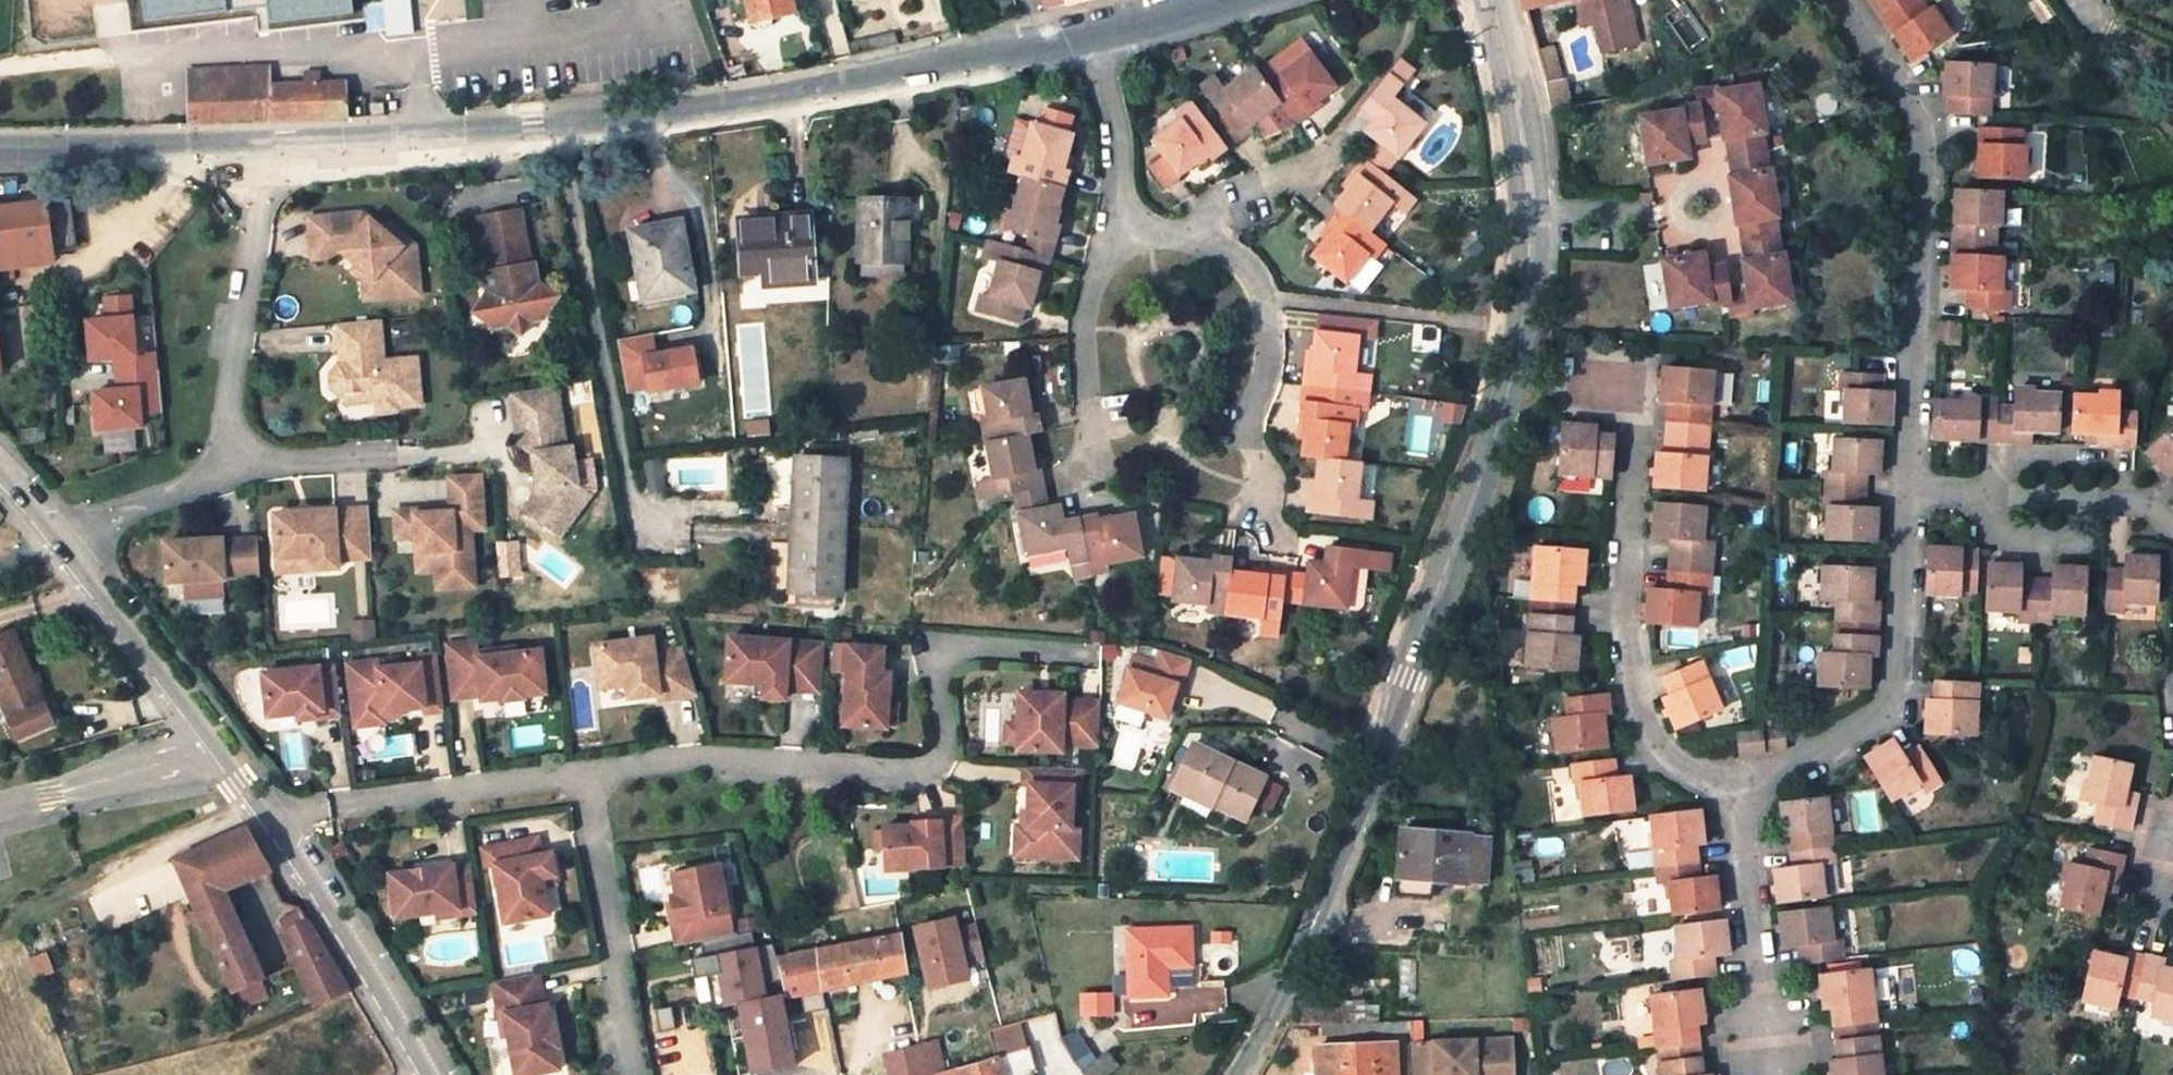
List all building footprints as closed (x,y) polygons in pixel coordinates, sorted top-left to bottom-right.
[(227,0),(139,0),(141,21),(229,12),(227,0)] [(368,36),(415,31),(411,0),(410,0),(365,5),(368,36)] [(792,14),(788,0),(727,0),(733,21),(747,18),(748,24),(792,14)] [(1042,11),(1066,5),(1064,0),(1040,0),(1042,11)] [(1348,8),(1343,0),(1340,0),(1325,10),(1332,20),(1348,8)] [(1582,24),(1595,21),(1592,0),(1579,0),(1582,24)] [(1595,21),(1603,50),(1636,42),(1629,8),(1612,12),(1611,0),(1592,0),(1595,21)] [(1873,8),(1883,21),(1913,0),(1885,0),(1873,8)] [(1949,34),(1930,7),(1926,9),(1920,0),(1913,0),(1883,21),(1911,61),(1949,34)] [(897,46),(894,31),(847,43),(851,57),(897,46)] [(1301,41),(1271,63),(1280,76),(1311,55),(1301,41)] [(1534,50),(1550,110),(1570,106),(1552,45),(1534,50)] [(1307,111),(1336,90),(1311,55),(1280,76),(1271,63),(1257,73),(1275,97),(1280,104),(1291,119),(1296,126),(1311,116),(1307,111)] [(1399,62),(1388,76),(1402,87),(1413,73),(1399,62)] [(1988,115),(1990,66),(1944,63),(1943,97),(1946,97),(1946,113),(1973,114),(1988,115)] [(269,66),(186,70),(189,125),(346,119),(343,82),(319,83),(303,84),(270,85),(269,66)] [(1275,97),(1257,73),(1253,69),(1224,90),(1215,77),(1200,88),(1223,120),(1239,142),(1254,131),(1251,126),(1255,123),(1280,104),(1275,97)] [(303,84),(319,83),(318,71),(303,72),(303,84)] [(1375,143),(1400,161),(1426,125),(1393,100),(1402,87),(1388,76),(1368,104),(1381,113),(1375,121),(1365,135),(1375,143)] [(1064,85),(1075,92),(1080,84),(1069,77),(1064,85)] [(1061,90),(1072,97),(1075,92),(1064,85),(1061,90)] [(1717,110),(1721,138),(1722,140),(1725,139),(1728,159),(1763,154),(1760,134),(1762,133),(1754,87),(1714,94),(1717,110)] [(1695,91),(1698,106),(1699,113),(1717,110),(1714,94),(1713,89),(1695,91)] [(1280,104),(1255,123),(1266,138),(1291,119),(1280,104)] [(1362,112),(1375,121),(1381,113),(1368,104),(1362,112)] [(381,116),(380,105),(370,105),(370,117),(381,116)] [(1227,151),(1214,133),(1211,129),(1194,105),(1178,117),(1182,122),(1155,141),(1168,159),(1182,177),(1208,157),(1212,162),(1227,151)] [(1659,115),(1663,147),(1664,156),(1664,162),(1683,158),(1688,157),(1686,146),(1704,143),(1699,113),(1698,106),(1680,109),(1680,112),(1678,112),(1659,115)] [(1640,119),(1647,165),(1664,162),(1664,156),(1663,147),(1659,115),(1640,119)] [(1006,156),(1016,159),(1023,161),(1034,123),(1017,118),(1006,156)] [(1214,133),(1227,151),(1239,142),(1223,120),(1211,129),(1214,133)] [(1065,172),(1075,135),(1034,123),(1023,161),(1016,159),(1011,175),(1022,178),(1065,191),(1070,174),(1065,172)] [(2021,130),(1979,129),(1978,177),(2023,179),(2025,148),(2020,148),(2021,130)] [(1362,161),(1387,179),(1393,170),(1400,161),(1375,143),(1369,152),(1362,161)] [(1763,154),(1728,159),(1731,177),(1727,177),(1735,224),(1738,224),(1741,244),(1777,239),(1773,218),(1775,218),(1768,171),(1766,171),(1763,154)] [(1168,159),(1155,168),(1168,186),(1182,177),(1168,159)] [(1387,179),(1362,161),(1352,174),(1357,178),(1335,208),(1337,210),(1370,234),(1393,204),(1405,212),(1414,199),(1387,179)] [(1028,238),(1054,246),(1059,229),(1054,227),(1065,191),(1022,178),(1012,215),(1005,213),(1000,230),(1028,238)] [(1953,240),(1995,242),(1996,225),(1999,225),(2000,193),(1954,191),(1953,240)] [(72,248),(66,201),(47,203),(53,250),(72,248)] [(899,240),(900,225),(905,225),(905,202),(861,201),(860,262),(862,262),(901,262),(904,262),(905,240),(899,240)] [(0,210),(0,258),(53,250),(47,203),(0,210)] [(1370,234),(1337,210),(1327,224),(1333,228),(1311,259),(1347,285),(1369,255),(1375,259),(1386,246),(1370,234)] [(473,316),(494,331),(508,328),(523,338),(531,325),(544,323),(559,299),(538,284),(536,274),(531,275),(530,267),(520,213),(481,220),(489,273),(484,274),(487,293),(473,316)] [(310,219),(314,259),(340,257),(343,253),(356,264),(375,280),(377,299),(421,295),(417,247),(405,237),(399,244),(385,232),(364,214),(310,219)] [(809,220),(739,225),(742,273),(763,272),(764,283),(813,279),(809,220)] [(631,233),(640,282),(644,281),(647,300),(692,291),(680,224),(631,233)] [(391,225),(385,232),(399,244),(405,237),(391,225)] [(1023,255),(1050,262),(1054,246),(1028,238),(1023,255)] [(1789,304),(1782,258),(1780,259),(1777,239),(1741,244),(1745,264),(1741,265),(1746,295),(1748,310),(1786,305),(1789,305),(1789,304)] [(1952,256),(1995,258),(1995,242),(1953,240),(1952,256)] [(1029,311),(1039,276),(1046,278),(1050,262),(1023,255),(987,244),(982,260),(999,265),(989,300),(976,296),(972,313),(1017,325),(1022,309),(1029,311)] [(1704,256),(1675,260),(1662,262),(1669,309),(1708,304),(1709,305),(1729,302),(1728,297),(1723,268),(1705,270),(1704,256)] [(1995,258),(1952,256),(1951,290),(1966,291),(1966,307),(2008,309),(2008,293),(2001,292),(2003,259),(1995,258)] [(901,262),(862,262),(862,275),(901,276),(901,262)] [(364,279),(366,300),(377,299),(375,280),(356,264),(352,269),(364,279)] [(1748,310),(1746,295),(1728,297),(1729,302),(1732,318),(1749,315),(1748,310)] [(133,298),(108,300),(110,322),(90,323),(93,361),(119,359),(120,375),(161,372),(159,355),(138,357),(133,298)] [(1319,318),(1317,334),(1360,339),(1373,340),(1375,324),(1319,318)] [(376,399),(377,413),(394,411),(398,408),(421,406),(417,359),(384,361),(381,320),(338,324),(341,365),(339,365),(331,374),(332,388),(341,396),(375,393),(376,399)] [(1938,321),(1937,343),(1959,344),(1960,322),(1938,321)] [(1317,334),(1313,371),(1306,371),(1304,387),(1337,391),(1371,395),(1372,378),(1356,377),(1360,339),(1317,334)] [(653,335),(617,339),(626,397),(702,386),(697,346),(656,351),(653,335)] [(1711,426),(1715,374),(1666,370),(1663,403),(1671,404),(1670,423),(1711,426)] [(161,372),(120,375),(121,392),(96,394),(99,432),(143,428),(142,414),(163,413),(161,372)] [(1846,425),(1892,427),(1894,394),(1890,394),(1884,394),(1885,377),(1849,376),(1842,376),(1841,395),(1848,395),(1846,425)] [(1032,417),(1024,379),(982,387),(989,424),(983,425),(986,443),(1029,436),(1035,435),(1041,434),(1038,415),(1032,417)] [(1346,462),(1350,427),(1356,427),(1358,412),(1335,409),(1337,391),(1304,387),(1300,421),(1307,422),(1303,457),(1320,459),(1346,462)] [(512,396),(520,446),(534,457),(537,477),(541,481),(543,495),(538,496),(525,514),(545,528),(552,518),(557,518),(570,527),(590,499),(578,490),(572,451),(566,452),(557,390),(512,396)] [(341,396),(342,402),(376,399),(375,393),(341,396)] [(2016,409),(1996,408),(1995,443),(2023,444),(2024,432),(2031,432),(2058,433),(2059,396),(2016,394),(2016,409)] [(2119,399),(2074,396),(2072,434),(2099,436),(2108,436),(2107,447),(2117,447),(2135,448),(2136,414),(2118,412),(2119,399)] [(1979,404),(1935,402),(1933,440),(1977,442),(1995,443),(1996,408),(1997,400),(1980,400),(1979,404)] [(340,418),(374,419),(374,405),(340,405),(340,418)] [(1711,426),(1670,423),(1668,437),(1710,441),(1711,426)] [(1612,481),(1616,439),(1598,437),(1598,429),(1566,426),(1561,476),(1612,481)] [(2169,478),(2172,474),(2172,429),(2147,453),(2169,478)] [(1035,471),(1029,436),(986,443),(992,479),(975,483),(978,499),(1015,493),(1044,487),(1041,471),(1035,471)] [(2099,436),(2099,447),(2107,447),(2108,436),(2099,436)] [(1657,489),(1706,492),(1710,441),(1668,437),(1667,456),(1659,456),(1657,489)] [(1836,442),(1834,475),(1826,474),(1826,490),(1861,492),(1868,492),(1868,476),(1881,477),(1883,444),(1836,442)] [(795,459),(793,511),(790,511),(789,523),(792,523),(792,526),(844,528),(847,461),(841,461),(842,446),(810,445),(809,460),(795,459)] [(1359,503),(1363,465),(1346,462),(1320,459),(1315,498),(1309,497),(1308,513),(1371,521),(1374,505),(1359,503)] [(394,514),(396,540),(415,539),(416,555),(435,554),(436,573),(438,591),(475,588),(471,531),(484,530),(480,478),(448,480),(451,518),(438,519),(438,515),(427,516),(427,511),(394,514)] [(1017,505),(1046,499),(1044,487),(1015,493),(1017,505)] [(1861,492),(1826,490),(1825,506),(1831,507),(1830,541),(1878,544),(1880,509),(1867,509),(1868,492),(1861,492)] [(1046,499),(1017,505),(1019,515),(1048,510),(1046,499)] [(1707,511),(1659,506),(1656,539),(1674,541),(1673,559),(1714,563),(1716,544),(1704,543),(1707,511)] [(1026,554),(1070,546),(1074,566),(1091,563),(1085,529),(1067,531),(1065,523),(1062,508),(1048,510),(1019,515),(1026,554)] [(274,518),(277,563),(313,561),(314,574),(339,572),(338,563),(372,561),(368,511),(274,518)] [(1085,529),(1091,563),(1094,577),(1107,574),(1106,567),(1144,560),(1136,519),(1100,526),(1098,517),(1083,520),(1083,522),(1085,529)] [(552,518),(545,528),(561,540),(570,527),(557,518),(552,518)] [(1067,531),(1085,529),(1083,522),(1083,520),(1065,523),(1067,531)] [(844,528),(792,526),(792,528),(789,528),(788,539),(791,539),(789,592),(841,594),(844,528)] [(165,548),(168,588),(184,587),(224,584),(224,581),(260,579),(257,543),(222,546),(221,544),(165,548)] [(1328,548),(1326,566),(1335,567),(1337,549),(1328,548)] [(1308,578),(1304,607),(1357,613),(1363,607),(1368,571),(1392,573),(1394,556),(1337,549),(1335,567),(1326,566),(1309,563),(1308,578)] [(1538,549),(1534,601),(1576,605),(1577,586),(1585,586),(1587,554),(1538,549)] [(1978,551),(1929,549),(1927,595),(1961,597),(1962,591),(1976,592),(1978,551)] [(416,555),(418,574),(436,573),(435,554),(416,555)] [(1173,603),(1208,607),(1207,616),(1227,618),(1232,574),(1233,560),(1214,558),(1214,565),(1178,560),(1173,603)] [(2125,603),(2157,604),(2158,559),(2127,558),(2126,571),(2109,571),(2107,612),(2124,613),(2125,603)] [(1671,575),(1713,578),(1714,563),(1673,559),(1671,575)] [(277,563),(278,577),(314,574),(313,561),(277,563)] [(1989,567),(1987,612),(2019,613),(2018,622),(2035,623),(2037,582),(2021,581),(2021,568),(1989,567)] [(1873,604),(1875,571),(1825,569),(1824,603),(1838,603),(1838,622),(1855,623),(1880,624),(1881,604),(1873,604)] [(2037,582),(2035,623),(2051,623),(2052,614),(2084,616),(2086,571),(2054,569),(2054,582),(2037,582)] [(1232,574),(1227,618),(1262,622),(1260,637),(1278,639),(1282,604),(1285,575),(1268,574),(1267,578),(1232,574)] [(1285,575),(1282,604),(1293,605),(1304,607),(1308,578),(1296,576),(1285,575)] [(1713,578),(1671,575),(1670,593),(1652,591),(1649,625),(1698,629),(1700,597),(1711,597),(1713,578)] [(224,584),(184,587),(185,603),(225,600),(224,584)] [(1576,605),(1534,601),(1532,617),(1574,620),(1576,605)] [(1577,672),(1580,639),(1573,639),(1574,620),(1532,617),(1528,668),(1577,672)] [(1880,624),(1855,623),(1838,622),(1837,637),(1879,639),(1880,624)] [(353,628),(354,644),(377,642),(375,626),(353,628)] [(8,718),(17,739),(53,723),(13,631),(0,636),(0,699),(8,718)] [(1822,656),(1820,690),(1870,691),(1871,658),(1878,659),(1879,639),(1837,637),(1836,657),(1822,656)] [(594,646),(599,688),(626,685),(634,684),(636,697),(657,695),(658,700),(696,695),(682,649),(653,652),(651,638),(594,646)] [(728,638),(725,682),(752,685),(762,685),(761,699),(783,700),(784,691),(817,693),(821,645),(728,638)] [(447,647),(454,700),(473,698),(472,684),(480,683),(482,697),(483,702),(504,699),(504,702),(525,699),(525,697),(546,694),(541,651),(516,654),(516,648),(477,653),(476,643),(447,647)] [(832,646),(830,672),(846,673),(842,726),(884,730),(885,725),(886,705),(888,675),(880,674),(882,650),(832,646)] [(1160,666),(1136,658),(1120,704),(1151,715),(1157,697),(1162,683),(1182,690),(1191,663),(1166,653),(1160,666)] [(348,667),(355,719),(395,714),(425,710),(426,715),(444,712),(437,656),(419,659),(420,666),(379,672),(378,664),(348,667)] [(1703,664),(1666,680),(1673,699),(1666,702),(1678,732),(1724,712),(1703,664)] [(263,678),(269,721),(299,718),(317,715),(318,722),(343,718),(336,668),(263,678)] [(472,684),(473,698),(482,697),(480,683),(472,684)] [(1182,690),(1162,683),(1157,697),(1177,704),(1182,690)] [(626,685),(628,699),(636,697),(634,684),(626,685)] [(752,685),(751,698),(761,699),(762,685),(752,685)] [(1937,685),(1935,705),(1928,705),(1926,736),(1977,738),(1979,687),(1972,687),(1937,685)] [(599,693),(600,705),(627,703),(627,692),(599,693)] [(1019,744),(1018,752),(1062,753),(1063,746),(1099,748),(1101,703),(1064,701),(1065,696),(1051,696),(1051,701),(1041,701),(1041,695),(1020,695),(1019,725),(1019,744)] [(1570,720),(1555,721),(1560,755),(1609,749),(1605,717),(1612,716),(1610,697),(1567,701),(1570,720)] [(886,705),(885,725),(894,725),(896,706),(886,705)] [(355,719),(356,729),(386,726),(385,721),(396,719),(395,714),(355,719)] [(299,718),(300,724),(318,722),(317,715),(299,718)] [(1007,725),(1007,744),(1019,744),(1019,725),(1007,725)] [(1788,753),(1785,731),(1764,733),(1766,755),(1788,753)] [(1764,733),(1739,736),(1742,758),(1766,755),(1764,733)] [(1892,803),(1922,785),(1928,794),(1942,785),(1921,750),(1904,759),(1894,744),(1866,761),(1892,803)] [(1243,826),(1264,786),(1193,749),(1174,785),(1211,805),(1209,809),(1243,826)] [(2129,830),(2135,802),(2125,800),(2127,791),(2132,767),(2095,759),(2086,802),(2099,805),(2095,822),(2129,830)] [(1586,818),(1635,812),(1631,780),(1619,781),(1616,763),(1574,768),(1576,786),(1582,785),(1586,818)] [(1029,818),(1027,859),(1079,861),(1080,831),(1072,830),(1074,789),(1081,789),(1082,771),(1026,769),(1025,787),(1030,787),(1029,818)] [(1170,794),(1207,813),(1209,809),(1211,805),(1174,785),(1170,794)] [(2127,791),(2125,800),(2135,802),(2137,793),(2127,791)] [(1793,855),(1835,849),(1829,801),(1805,804),(1782,807),(1786,838),(1791,837),(1793,855)] [(1706,846),(1702,814),(1652,820),(1659,870),(1702,865),(1700,847),(1706,846)] [(883,846),(884,868),(942,866),(942,865),(964,864),(962,816),(939,817),(939,820),(912,821),(912,824),(883,825),(883,829),(883,846)] [(1018,828),(1016,858),(1027,859),(1029,818),(1023,818),(1023,829),(1018,828)] [(175,861),(211,941),(204,944),(209,955),(216,952),(235,994),(264,981),(224,891),(271,870),(246,829),(175,861)] [(873,830),(874,846),(883,846),(883,829),(873,830)] [(1403,830),(1398,878),(1465,884),(1483,886),(1487,837),(1469,835),(1403,830)] [(495,869),(507,926),(551,917),(545,889),(544,881),(557,878),(552,856),(543,858),(539,841),(484,852),(487,870),(495,869)] [(1835,849),(1793,855),(1794,870),(1776,873),(1780,904),(1826,898),(1822,868),(1837,866),(1835,849)] [(2071,864),(2062,908),(2098,916),(2104,890),(2106,882),(2117,884),(2123,857),(2089,849),(2085,867),(2071,864)] [(1672,886),(1676,917),(1721,911),(1717,880),(1704,882),(1702,865),(1659,870),(1661,888),(1672,886)] [(672,924),(677,948),(689,945),(733,937),(719,867),(673,877),(677,898),(671,899),(676,924),(672,924)] [(392,880),(398,923),(439,917),(440,922),(480,916),(473,870),(456,873),(455,870),(392,880)] [(544,881),(545,889),(559,886),(557,878),(544,881)] [(2117,884),(2106,882),(2104,890),(2115,893),(2117,884)] [(302,909),(279,919),(284,932),(309,920),(302,909)] [(1813,964),(1846,960),(1843,941),(1836,942),(1832,910),(1781,916),(1785,949),(1801,948),(1803,965),(1813,964)] [(953,919),(915,928),(930,989),(967,980),(963,962),(984,957),(977,927),(956,932),(953,919)] [(353,991),(309,920),(284,932),(283,933),(315,1008),(353,991)] [(1727,922),(1677,928),(1681,960),(1673,961),(1675,982),(1706,978),(1717,977),(1714,958),(1731,956),(1727,922)] [(788,999),(780,959),(776,960),(767,929),(733,937),(689,945),(690,947),(691,953),(695,974),(732,967),(754,1074),(795,1067),(781,1001),(788,999)] [(1129,931),(1130,997),(1168,996),(1168,979),(1193,979),(1192,968),(1191,930),(1129,931)] [(824,991),(907,972),(901,936),(879,940),(811,952),(780,959),(788,999),(803,996),(824,991)] [(2119,995),(2137,999),(2146,958),(2128,954),(2127,961),(2094,954),(2083,1002),(2115,1009),(2119,995)] [(2163,969),(2164,961),(2146,958),(2137,999),(2155,1003),(2152,1018),(2172,1022),(2172,971),(2163,969)] [(143,964),(129,970),(133,980),(147,974),(143,964)] [(1835,1030),(1877,1025),(1870,972),(1821,978),(1826,1010),(1833,1009),(1835,1030)] [(520,1074),(547,1074),(564,1072),(559,1050),(562,1050),(558,1028),(555,1029),(551,1008),(548,1008),(542,976),(496,985),(508,1040),(513,1039),(520,1074)] [(264,981),(235,994),(241,1008),(270,995),(264,981)] [(824,991),(803,996),(806,1015),(828,1010),(824,991)] [(1658,1050),(1701,1045),(1699,1025),(1705,1024),(1702,992),(1652,998),(1658,1050)] [(1111,996),(1083,996),(1083,1015),(1106,1015),(1111,1015),(1111,996)] [(1367,1023),(1379,1023),(1379,1012),(1379,998),(1365,998),(1365,1001),(1347,1001),(1347,1014),(1307,1015),(1296,1011),(1289,1026),(1367,1023)] [(997,1057),(1029,1047),(1021,1021),(989,1031),(997,1057)] [(1379,1023),(1367,1023),(1368,1033),(1411,1032),(1411,1022),(1379,1023)] [(892,1074),(938,1074),(944,1073),(933,1023),(883,1036),(892,1074)] [(1072,1056),(1084,1049),(1067,1023),(1061,1026),(1072,1056)] [(1837,1043),(1879,1038),(1877,1025),(1835,1030),(1837,1043)] [(1879,1038),(1837,1043),(1840,1063),(1831,1064),(1833,1074),(1884,1074),(1879,1038)] [(1512,1042),(1411,1045),(1411,1047),(1410,1047),(1393,1048),(1393,1047),(1393,1045),(1317,1048),(1318,1074),(1513,1074),(1512,1042)] [(1660,1065),(1703,1059),(1701,1045),(1658,1050),(1660,1065)] [(1082,1073),(1083,1074),(1109,1074),(1119,1066),(1105,1052),(1082,1073)] [(958,1069),(960,1074),(1001,1074),(994,1058),(958,1069)] [(1703,1059),(1660,1065),(1661,1074),(1704,1074),(1703,1059)]
